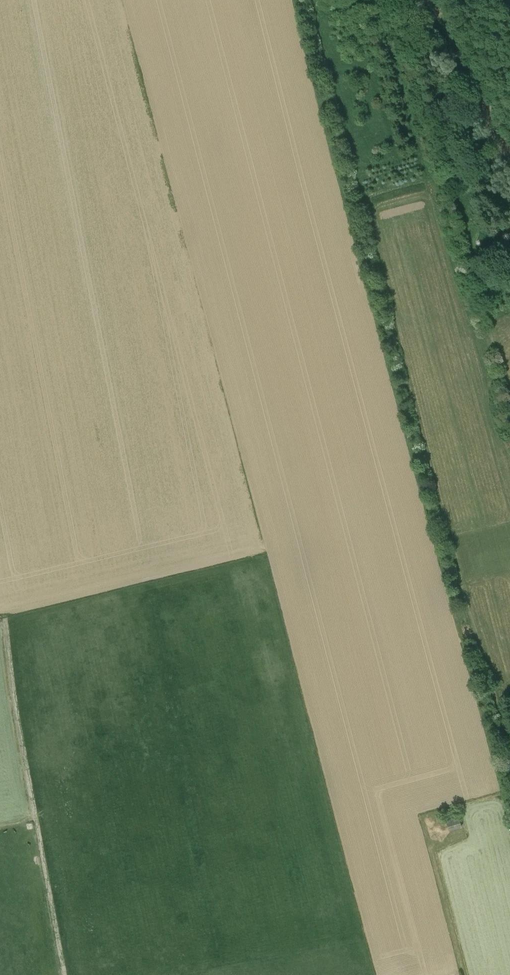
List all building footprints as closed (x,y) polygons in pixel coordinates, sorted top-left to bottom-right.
[(462,827),(458,813),(445,817),(449,831),(462,827)]
